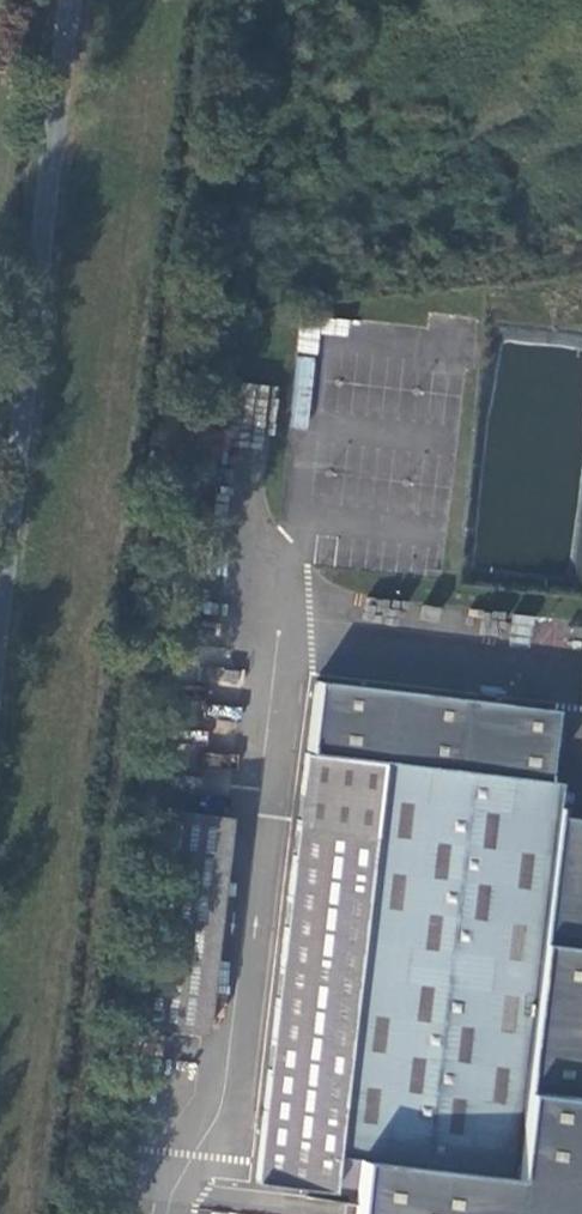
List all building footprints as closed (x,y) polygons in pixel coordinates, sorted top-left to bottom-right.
[(315,679),(307,751),(305,751),(255,1181),(354,1193),(351,1213),(581,1213),(581,839),(577,816),(556,813),(560,779),(545,776),(553,708),(315,679)] [(225,819),(152,810),(127,1026),(199,1035),(225,819)]
